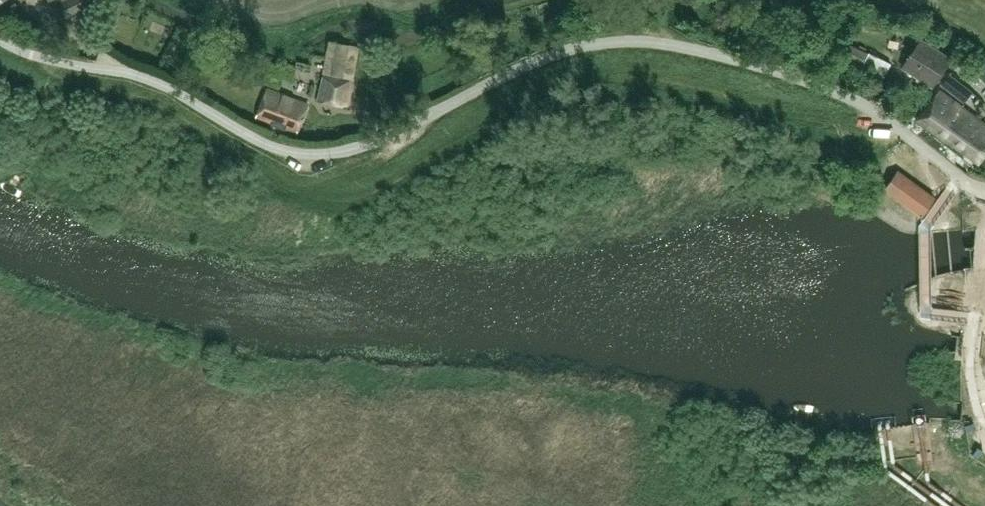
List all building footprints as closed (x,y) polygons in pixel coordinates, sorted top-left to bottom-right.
[(86,0),(49,0),(51,6),(59,2),(66,17),(89,6),(86,0)] [(830,20),(828,27),(836,29),(838,22),(830,20)] [(906,34),(907,25),(895,23),(893,32),(906,34)] [(921,39),(902,68),(932,88),(951,59),(921,39)] [(868,52),(844,41),(839,55),(861,66),(858,72),(881,83),(891,62),(868,50),(868,52)] [(352,81),(358,48),(329,42),(318,100),(344,105),(349,80),(352,81)] [(966,83),(958,76),(950,84),(959,92),(966,83)] [(297,134),(307,104),(266,89),(255,120),(297,134)] [(917,119),(978,163),(984,154),(984,125),(939,91),(917,119)] [(933,198),(898,172),(886,189),(921,214),(933,198)]
